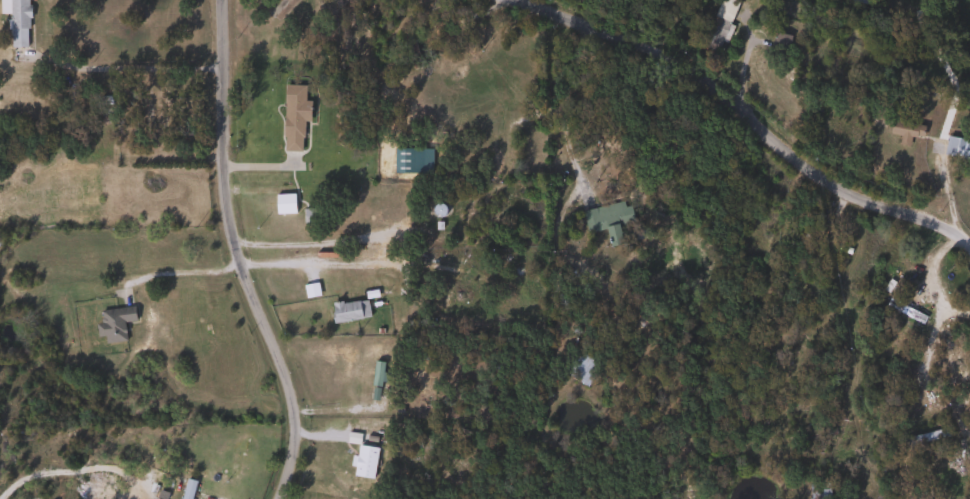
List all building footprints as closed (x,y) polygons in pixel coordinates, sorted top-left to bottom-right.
[(8,13),(0,13),(0,0),(7,0),(27,0),(27,47),(8,47),(8,13)] [(700,47),(715,0),(736,0),(718,53),(700,47)] [(787,35),(785,49),(770,47),(772,33),(787,35)] [(305,122),(301,122),(301,152),(281,151),(281,85),(305,85),(305,122)] [(896,145),(896,135),(888,135),(888,123),(920,123),(920,137),(908,137),(908,145),(896,145)] [(945,136),(969,141),(969,161),(941,156),(945,136)] [(292,214),(273,214),(273,194),(292,194),(292,214)] [(579,211),(622,202),(630,241),(608,246),(604,229),(584,234),(579,211)] [(302,224),(302,210),(317,210),(317,224),(302,224)] [(331,323),(328,304),(365,299),(367,318),(331,323)] [(884,305),(888,299),(923,317),(920,324),(884,305)] [(97,343),(95,310),(132,307),(133,322),(122,323),(123,342),(97,343)] [(560,371),(574,350),(597,365),(583,387),(560,371)] [(369,408),(372,362),(382,363),(378,409),(369,408)] [(901,440),(941,428),(943,436),(903,448),(901,440)] [(370,479),(351,476),(355,445),(375,448),(370,479)]
